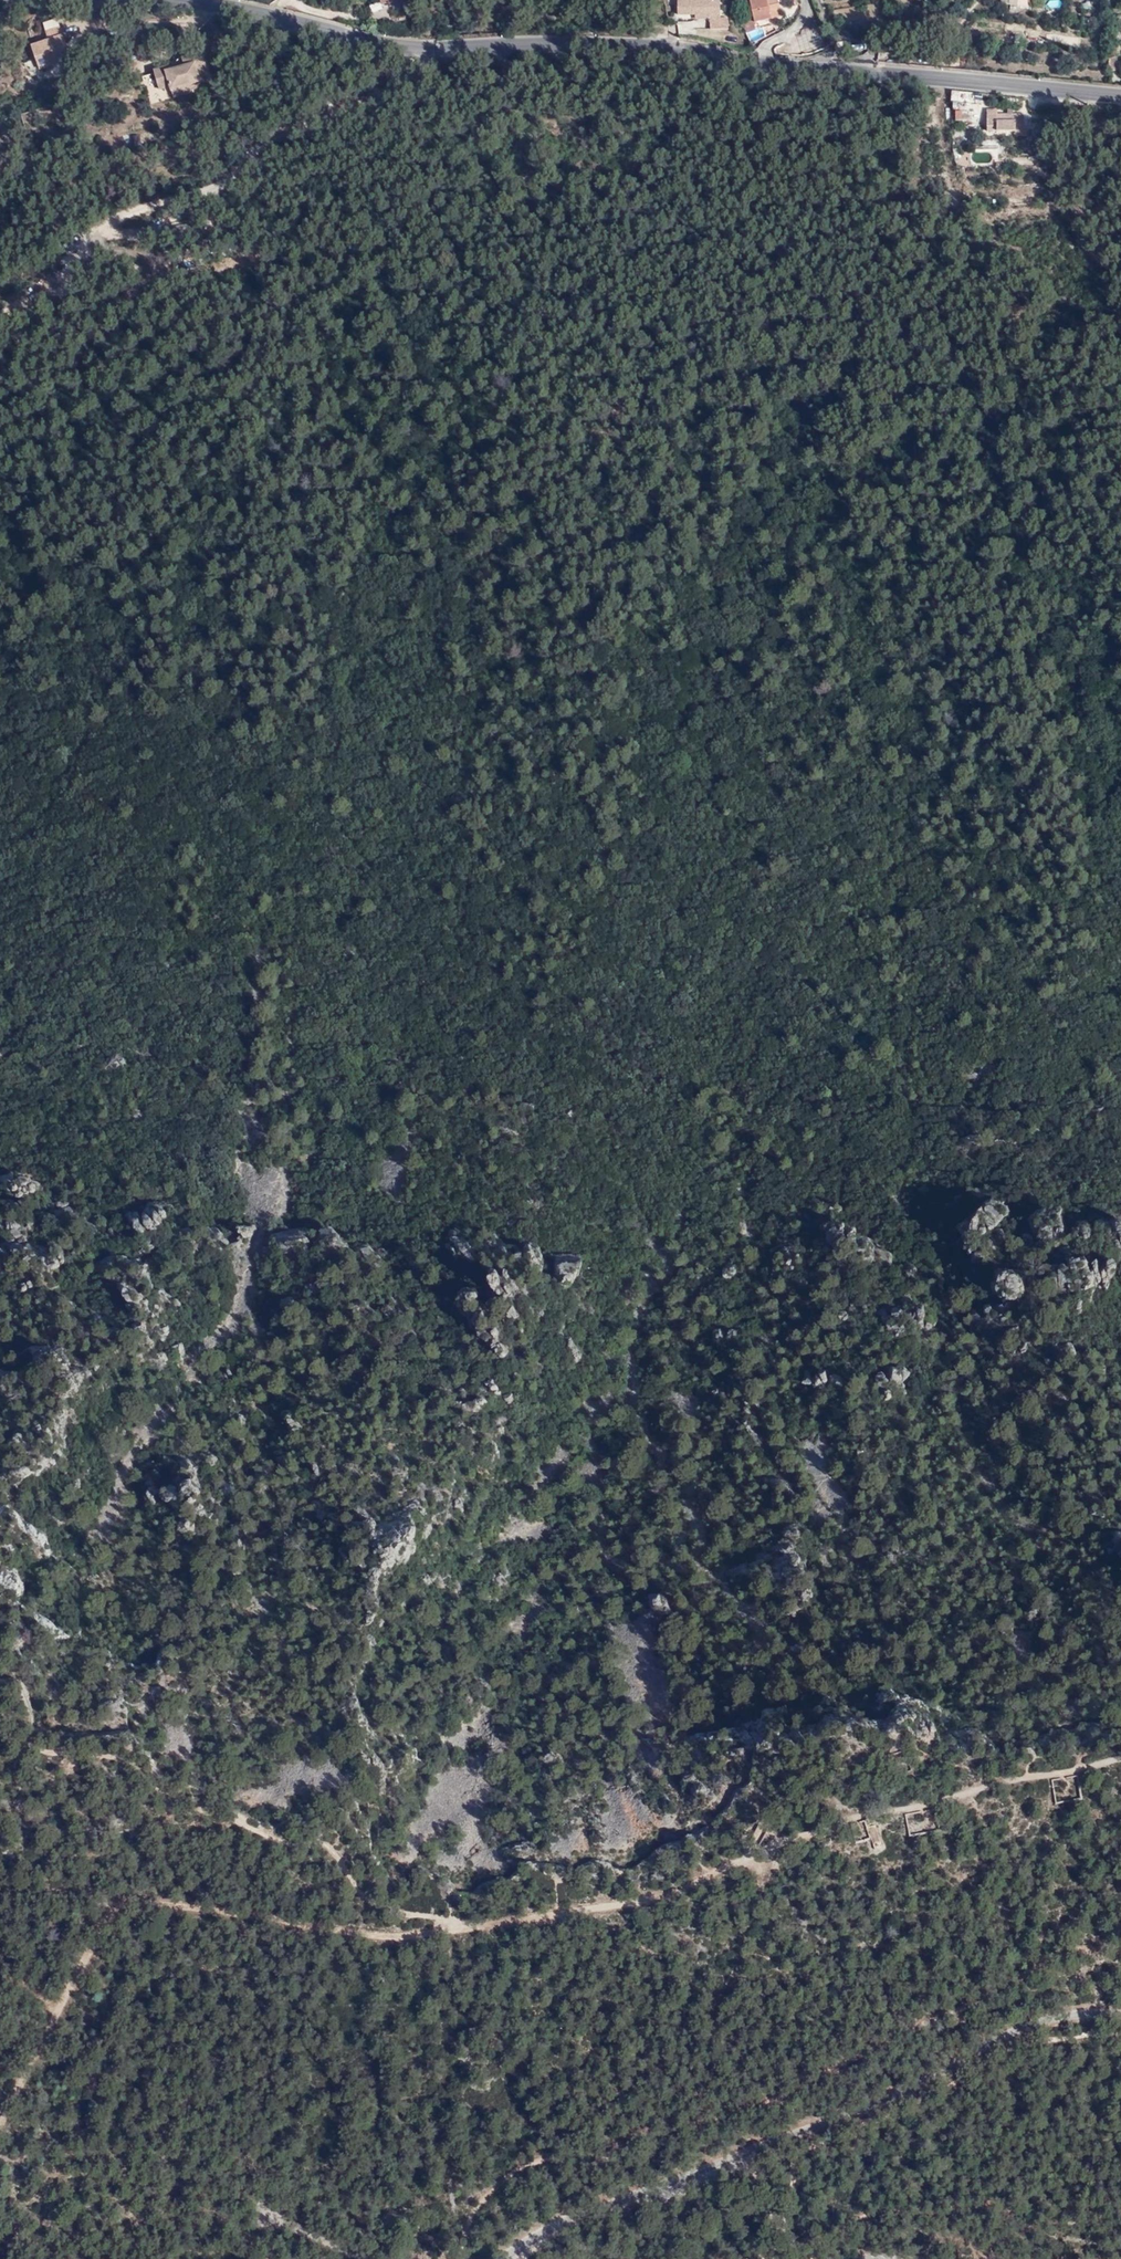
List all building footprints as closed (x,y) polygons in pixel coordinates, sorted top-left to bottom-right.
[(695,16),(719,16),(719,4),(714,4),(713,0),(677,0),(677,16),(695,16)] [(766,0),(748,0),(754,25),(771,22),(766,0)] [(719,20),(709,20),(709,31),(727,31),(727,20),(719,20)] [(39,68),(71,57),(63,35),(60,26),(46,30),(49,40),(32,46),(39,68)] [(984,59),(984,51),(973,50),(973,58),(984,59)] [(166,66),(153,70),(159,90),(170,87),(174,99),(183,96),(183,94),(202,88),(200,81),(210,78),(202,52),(183,58),(185,65),(167,71),(166,66)] [(1117,56),(1109,57),(1110,72),(1118,71),(1117,56)] [(982,94),(951,91),(950,95),(981,99),(982,94)] [(998,110),(987,110),(987,131),(1015,131),(1015,136),(1029,136),(1028,131),(1024,131),(1024,115),(998,115),(998,110)] [(994,1292),(1017,1292),(1017,1267),(994,1267),(994,1292)] [(878,1839),(875,1826),(869,1827),(871,1840),(878,1839)]
